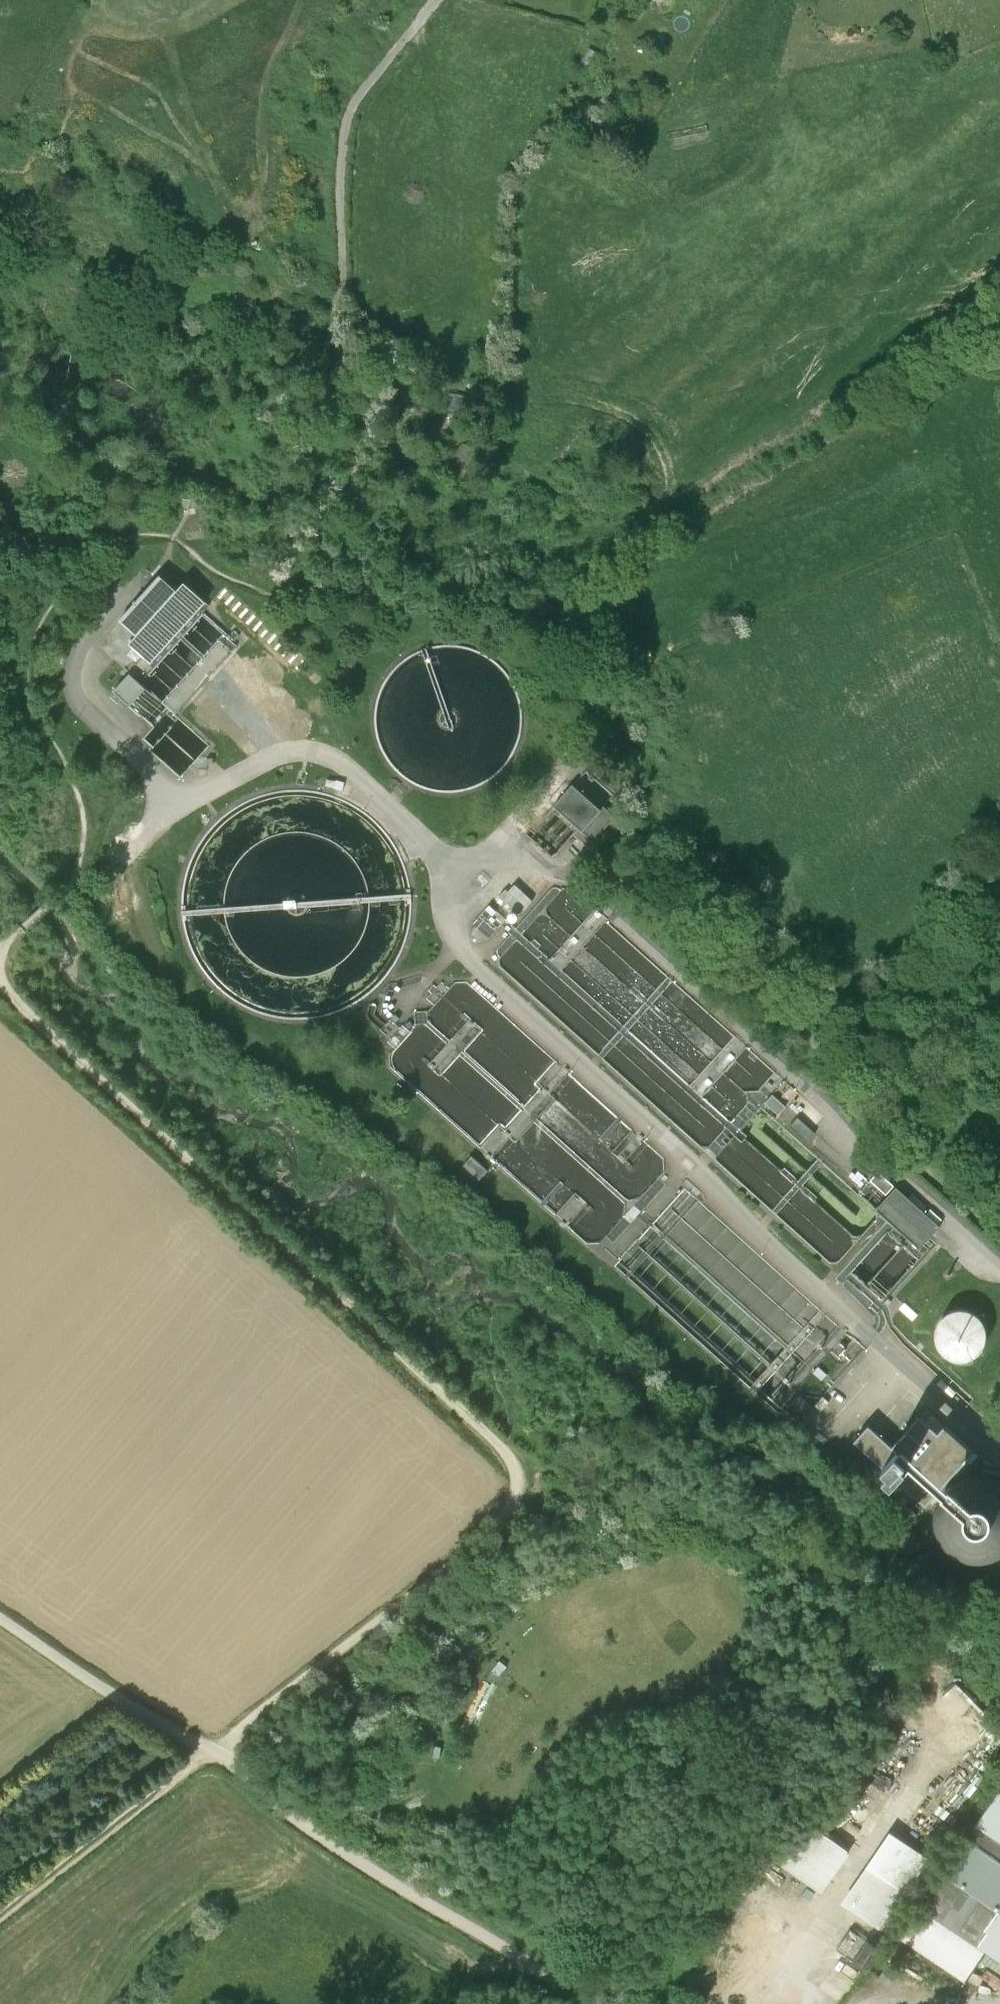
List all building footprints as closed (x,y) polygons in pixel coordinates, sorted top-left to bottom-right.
[(161,576),(121,620),(137,636),(130,644),(151,663),(207,603),(191,588),(195,585),(189,579),(178,591),(161,576)] [(147,689),(131,674),(114,692),(130,706),(147,689)] [(573,786),(554,807),(594,842),(615,818),(604,808),(601,811),(573,786)] [(573,867),(587,848),(572,837),(558,856),(573,867)] [(887,1195),(895,1186),(878,1172),(871,1181),(887,1195)] [(896,1187),(876,1210),(920,1249),(940,1227),(896,1187)] [(963,1309),(954,1310),(947,1314),(941,1320),(937,1328),(936,1336),(938,1345),(942,1352),(949,1357),(957,1360),(965,1360),(973,1358),(980,1353),(985,1346),(987,1338),(987,1329),(984,1322),(978,1315),(971,1311),(963,1309)] [(868,1426),(854,1442),(888,1472),(884,1477),(892,1485),(897,1480),(926,1506),(975,1452),(945,1426),(938,1434),(919,1417),(892,1447),(868,1426)] [(992,1477),(978,1475),(964,1478),(952,1484),(942,1494),(936,1506),(934,1519),(936,1533),(943,1545),(952,1555),(965,1561),(978,1563),(992,1561),(999,1557),(999,1482),(992,1477)] [(899,1938),(966,1984),(980,1963),(999,1977),(999,1791),(899,1938)] [(926,1856),(891,1833),(844,1902),(878,1925),(926,1856)]
